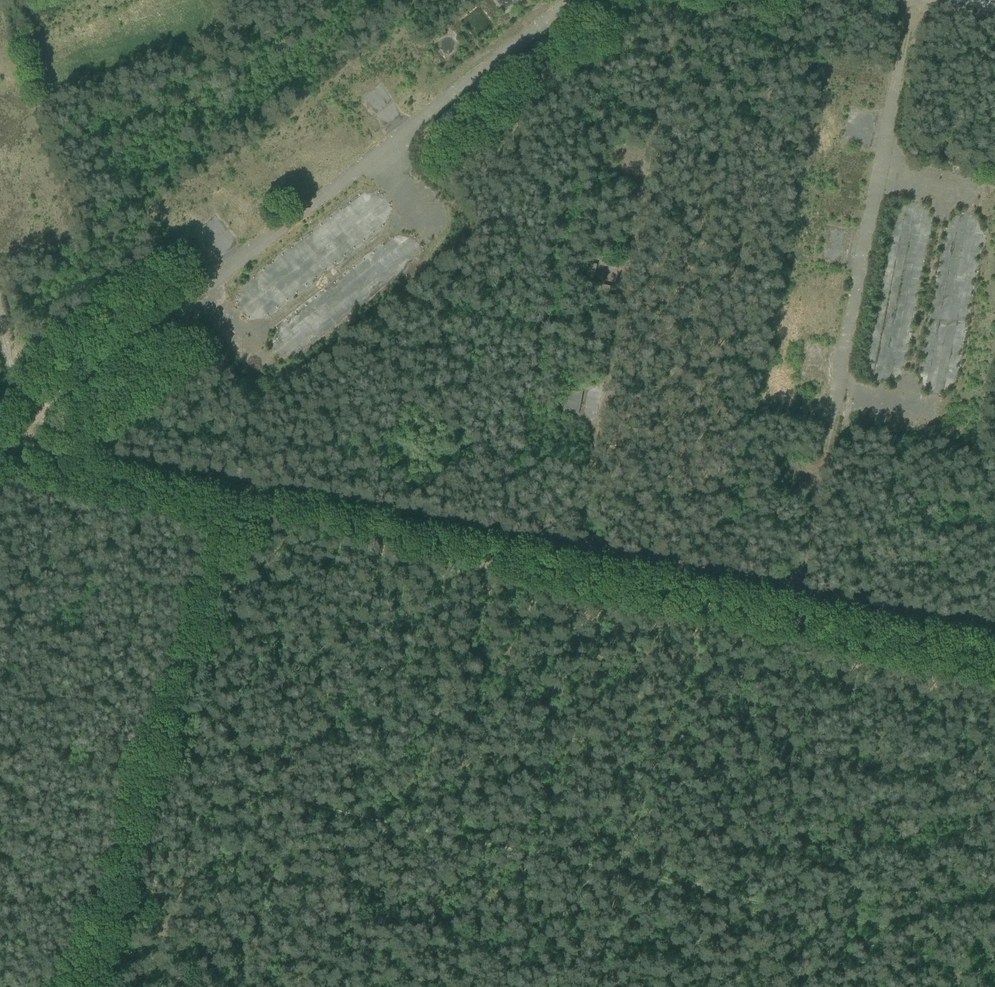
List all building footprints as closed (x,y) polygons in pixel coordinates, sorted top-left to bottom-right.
[(218,251),(233,240),(218,218),(205,228),(212,237),(209,239),(218,251)] [(620,258),(602,253),(600,265),(617,269),(620,258)] [(597,265),(585,262),(581,280),(593,282),(597,265)] [(613,287),(596,283),(593,295),(611,299),(613,287)] [(584,386),(566,383),(561,410),(579,414),(584,386)]
